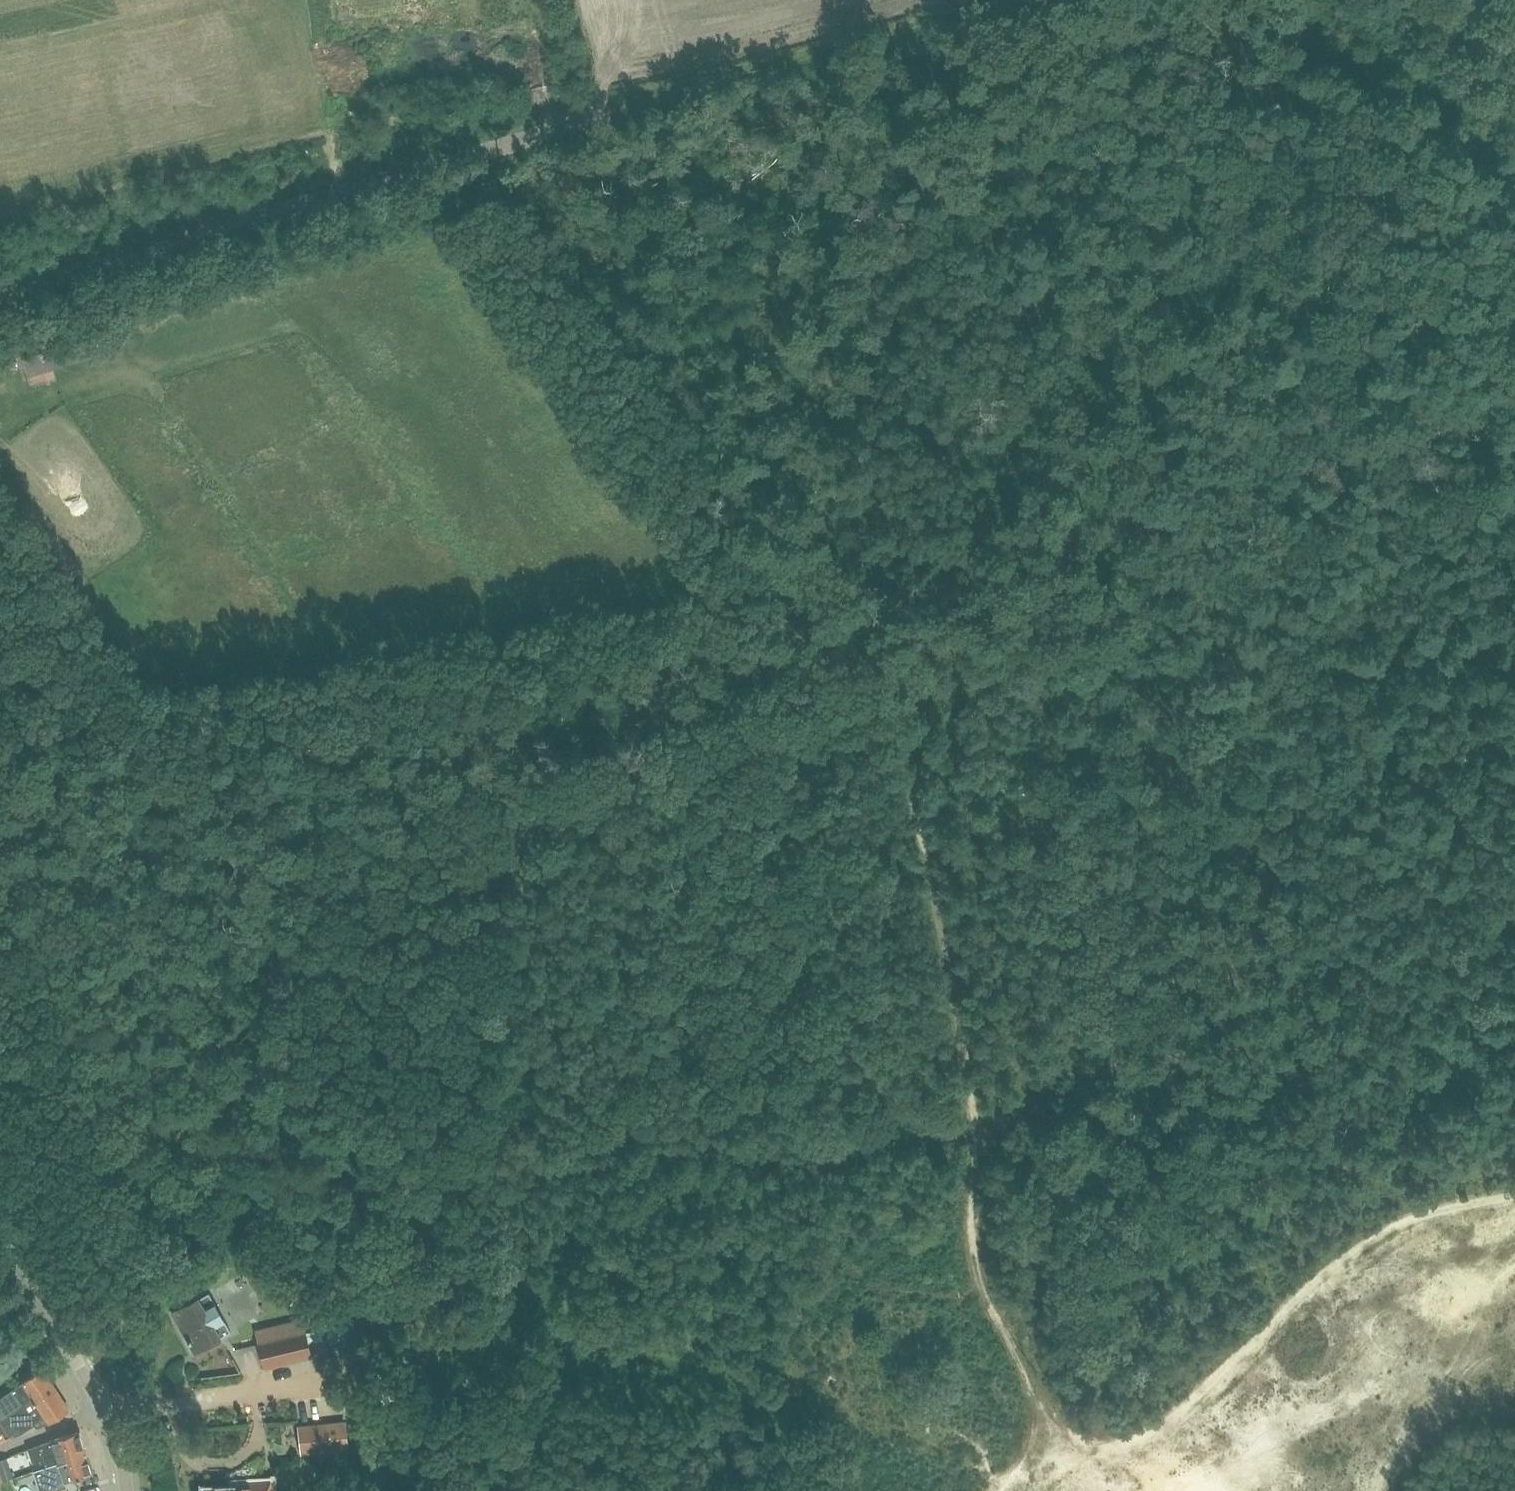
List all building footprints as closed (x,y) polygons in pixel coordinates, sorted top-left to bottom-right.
[(95,338),(22,360),(28,378),(100,356),(95,338)] [(196,1351),(220,1337),(230,1331),(208,1292),(174,1312),(196,1351)] [(305,1331),(259,1342),(265,1367),(311,1356),(305,1331)] [(0,1423),(0,1442),(22,1433),(35,1424),(37,1428),(49,1423),(69,1410),(43,1369),(41,1370),(26,1380),(12,1389),(22,1404),(0,1419),(0,1421),(1,1423),(0,1423)] [(325,1424),(299,1427),(302,1453),(328,1450),(325,1424)] [(54,1459),(86,1449),(80,1430),(51,1439),(28,1449),(32,1462),(43,1458),(44,1462),(54,1459)] [(86,1449),(54,1459),(44,1462),(46,1467),(33,1471),(37,1483),(50,1479),(54,1490),(55,1490),(68,1487),(66,1482),(94,1473),(86,1449)] [(4,1479),(5,1481),(14,1477),(6,1457),(0,1459),(0,1468),(4,1479)]
